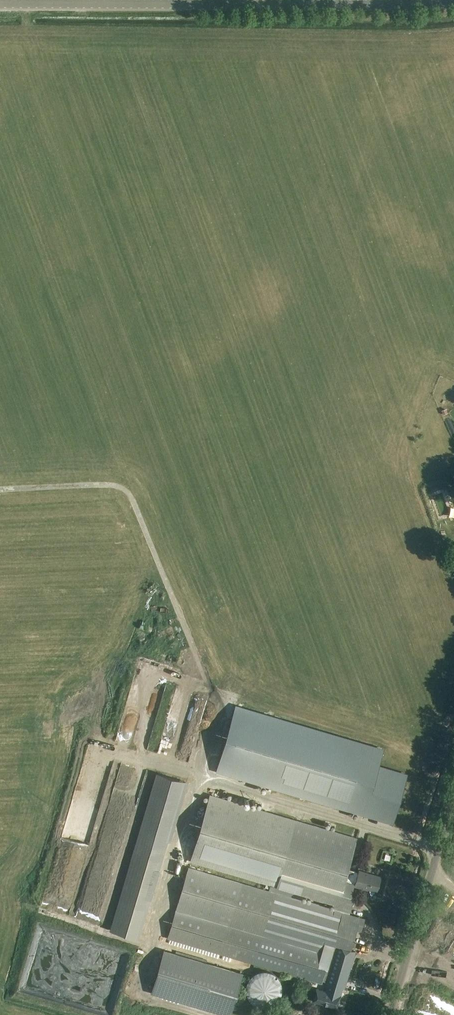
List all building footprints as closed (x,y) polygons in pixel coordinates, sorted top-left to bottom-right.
[(216,772),(393,824),(408,774),(379,765),(384,748),(236,705),(216,772)] [(194,737),(197,726),(204,728),(208,710),(191,706),(187,723),(189,724),(186,735),(194,737)] [(111,931),(114,931),(139,939),(186,781),(160,774),(157,773),(111,931)] [(210,797),(191,859),(273,884),(271,892),(188,868),(168,938),(321,984),(322,981),(326,982),(325,986),(328,987),(327,992),(317,990),(313,1002),(337,1009),(343,988),(346,989),(357,952),(352,950),(358,929),(362,930),(365,919),(361,918),(350,915),(356,896),(352,895),(355,887),(359,872),(348,869),(357,840),(210,797)] [(381,877),(359,870),(359,872),(355,887),(368,890),(377,892),(381,877)] [(164,950),(151,993),(227,1014),(231,1014),(243,973),(164,950)] [(257,1006),(261,1007),(269,1007),(275,1004),(277,1002),(282,995),(282,992),(283,988),(283,987),(281,980),(279,978),(277,976),(275,974),(272,973),(269,971),(266,971),(260,971),(254,974),(251,977),(247,983),(246,989),(246,992),(247,995),(248,998),(250,1001),(253,1003),(257,1006)] [(303,1009),(293,1006),(290,1014),(301,1014),(303,1009)]
